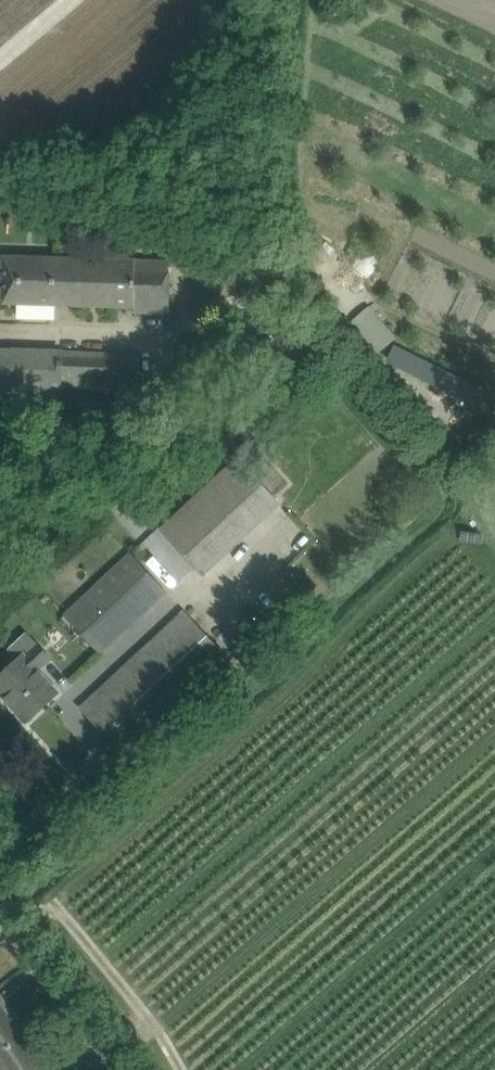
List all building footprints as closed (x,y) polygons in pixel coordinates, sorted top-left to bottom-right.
[(123,246),(103,246),(86,245),(85,259),(56,258),(55,304),(134,307),(134,312),(148,312),(170,312),(169,261),(122,260),(123,246)] [(55,304),(56,258),(4,256),(3,303),(18,303),(55,304)] [(369,303),(350,319),(379,354),(398,338),(369,303)] [(19,349),(0,349),(0,401),(47,403),(49,351),(19,349)] [(62,351),(60,390),(90,392),(92,353),(62,351)] [(118,354),(116,393),(135,394),(137,355),(118,354)] [(237,458),(161,528),(204,575),(281,504),(237,458)] [(128,627),(165,591),(130,553),(92,588),(81,599),(65,613),(101,653),(117,638),(128,627)] [(127,756),(143,741),(230,660),(184,611),(81,707),(127,756)] [(39,670),(53,657),(38,640),(0,675),(0,687),(14,703),(11,705),(27,722),(59,692),(58,691),(55,694),(44,682),(47,679),(39,670)] [(50,1067),(0,993),(0,1069),(1,1069),(45,1069),(50,1067)]
